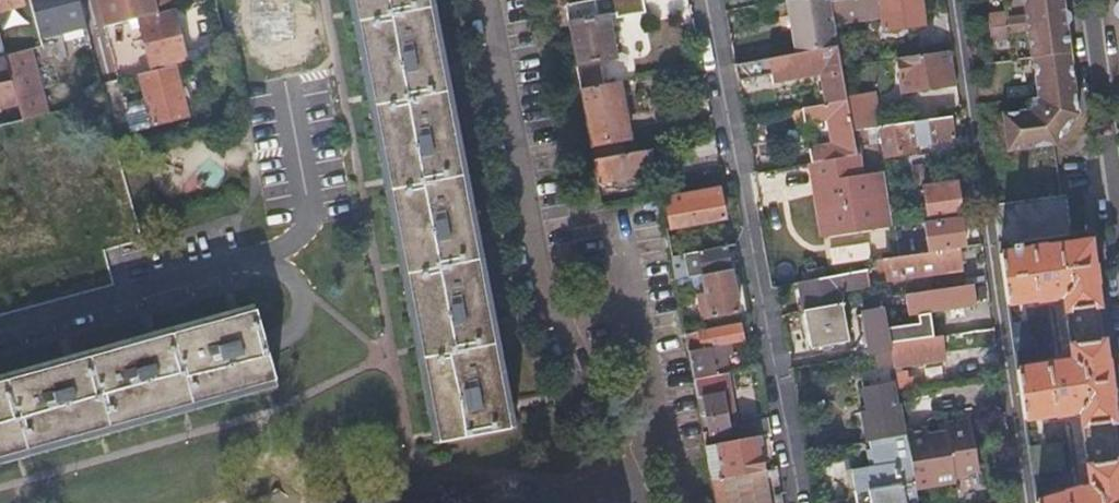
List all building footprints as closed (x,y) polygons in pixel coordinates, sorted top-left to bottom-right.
[(22,0),(0,0),(0,8),(23,2),(22,0)] [(38,36),(85,24),(78,0),(28,0),(38,36)] [(101,24),(135,16),(156,10),(153,0),(95,0),(101,24)] [(156,10),(170,7),(171,7),(169,0),(153,0),(156,10)] [(508,427),(513,427),(432,0),(346,0),(430,441),(435,440),(436,441),(508,428),(508,427)] [(579,0),(549,0),(554,26),(566,24),(563,3),(579,0)] [(640,0),(579,0),(563,3),(566,24),(574,63),(612,57),(604,13),(613,12),(614,16),(643,11),(640,0)] [(680,13),(681,0),(644,0),(644,11),(680,13)] [(831,22),(830,17),(827,0),(785,0),(792,42),(794,51),(808,48),(813,48),(835,44),(831,22)] [(920,0),(828,0),(827,0),(830,17),(831,22),(854,18),(854,15),(880,11),(883,29),(923,22),(920,0)] [(986,25),(1062,15),(1060,0),(1002,0),(1003,11),(985,13),(986,25)] [(156,10),(135,16),(149,68),(173,62),(184,60),(170,7),(156,10)] [(1062,15),(986,25),(989,42),(1007,39),(1010,61),(1029,59),(1033,90),(1072,85),(1062,15)] [(85,24),(38,36),(40,44),(87,32),(85,24)] [(3,54),(15,51),(9,28),(0,30),(0,42),(3,54)] [(191,42),(195,57),(221,51),(218,35),(191,42)] [(838,64),(848,63),(844,43),(835,44),(838,64)] [(845,98),(838,64),(835,44),(813,48),(808,48),(794,51),(759,58),(728,64),(730,79),(762,73),(768,72),(769,80),(818,72),(823,102),(845,98)] [(4,56),(18,112),(20,119),(47,112),(30,47),(15,51),(3,54),(4,56)] [(949,71),(946,49),(895,56),(898,78),(900,89),(950,82),(949,71)] [(18,112),(4,56),(0,57),(0,117),(18,112)] [(173,62),(149,68),(136,71),(149,124),(185,115),(173,62)] [(578,86),(601,82),(598,64),(575,68),(578,86)] [(627,136),(617,80),(601,82),(578,86),(588,143),(627,136)] [(1072,85),(1033,90),(1034,98),(1028,99),(1023,105),(1024,111),(1000,114),(1005,151),(1050,146),(1075,113),(1072,85)] [(874,93),(845,98),(850,128),(876,124),(879,124),(874,93)] [(850,128),(845,98),(823,102),(799,106),(801,120),(824,115),(827,124),(829,135),(829,143),(806,147),(808,160),(835,155),(854,152),(854,151),(850,128)] [(149,124),(144,102),(127,107),(124,111),(128,129),(149,124)] [(949,114),(879,124),(876,124),(880,147),(881,154),(910,150),(909,143),(952,136),(949,114)] [(168,149),(179,191),(221,181),(210,139),(168,149)] [(591,157),(595,181),(616,178),(618,186),(628,184),(626,176),(653,171),(648,147),(591,157)] [(808,160),(822,234),(885,225),(877,169),(858,173),(854,152),(835,155),(808,160)] [(927,176),(926,163),(910,166),(912,178),(927,176)] [(886,182),(887,189),(900,187),(899,180),(892,181),(887,182),(886,182)] [(926,219),(959,215),(954,180),(921,185),(926,219)] [(668,226),(721,216),(717,192),(664,201),(668,226)] [(1019,237),(1062,231),(1056,194),(991,204),(992,211),(996,240),(1019,237)] [(955,246),(963,245),(959,215),(926,219),(921,220),(925,250),(955,246)] [(1034,502),(1118,502),(1118,475),(1109,400),(1111,399),(1106,358),(1103,358),(1087,238),(1020,248),(1019,239),(1062,233),(1062,231),(1019,237),(996,240),(1001,277),(1005,303),(1062,295),(1070,359),(1015,368),(1015,369),(1022,418),(1077,410),(1087,485),(1034,500),(1034,502)] [(700,275),(728,269),(723,244),(687,251),(691,276),(700,275)] [(958,267),(955,246),(925,250),(902,253),(897,254),(873,257),(877,277),(886,277),(958,267)] [(700,328),(734,322),(733,313),(736,312),(728,269),(700,275),(706,312),(698,314),(700,328)] [(801,310),(840,303),(837,289),(852,287),(849,271),(796,280),(801,310)] [(975,303),(972,282),(904,291),(908,312),(975,303)] [(847,340),(840,303),(801,310),(808,347),(847,340)] [(253,309),(252,304),(0,374),(0,462),(274,386),(273,380),(253,309)] [(885,328),(882,306),(860,310),(868,353),(873,352),(889,349),(888,341),(885,328)] [(724,371),(725,371),(722,355),(730,353),(728,342),(740,340),(736,322),(734,322),(700,328),(683,331),(691,377),(711,373),(717,372),(724,371)] [(888,341),(920,337),(919,323),(885,328),(888,341)] [(891,359),(896,387),(913,384),(912,378),(906,378),(904,362),(942,357),(938,334),(920,337),(888,341),(889,349),(891,359)] [(875,362),(891,359),(889,349),(873,352),(875,362)] [(958,357),(960,377),(981,374),(979,355),(958,357)] [(733,418),(724,371),(717,372),(711,373),(691,377),(694,395),(703,445),(707,444),(714,443),(730,440),(726,420),(733,418)] [(903,432),(904,431),(899,402),(894,403),(890,382),(870,385),(869,379),(861,380),(862,386),(861,387),(865,408),(859,409),(864,439),(866,438),(870,438),(903,432)] [(741,437),(752,435),(768,432),(765,417),(738,422),(741,437)] [(904,431),(914,488),(954,481),(953,474),(978,469),(970,426),(944,430),(945,439),(930,443),(927,427),(904,431)] [(903,432),(870,438),(866,438),(868,447),(864,448),(867,464),(848,468),(854,502),(915,502),(912,480),(908,459),(903,432)] [(720,478),(763,469),(760,454),(756,455),(752,435),(741,437),(730,440),(714,443),(707,444),(703,445),(709,480),(720,478)] [(777,474),(775,467),(763,469),(764,477),(777,474)] [(763,469),(720,478),(709,480),(713,502),(767,502),(764,477),(763,469)]
